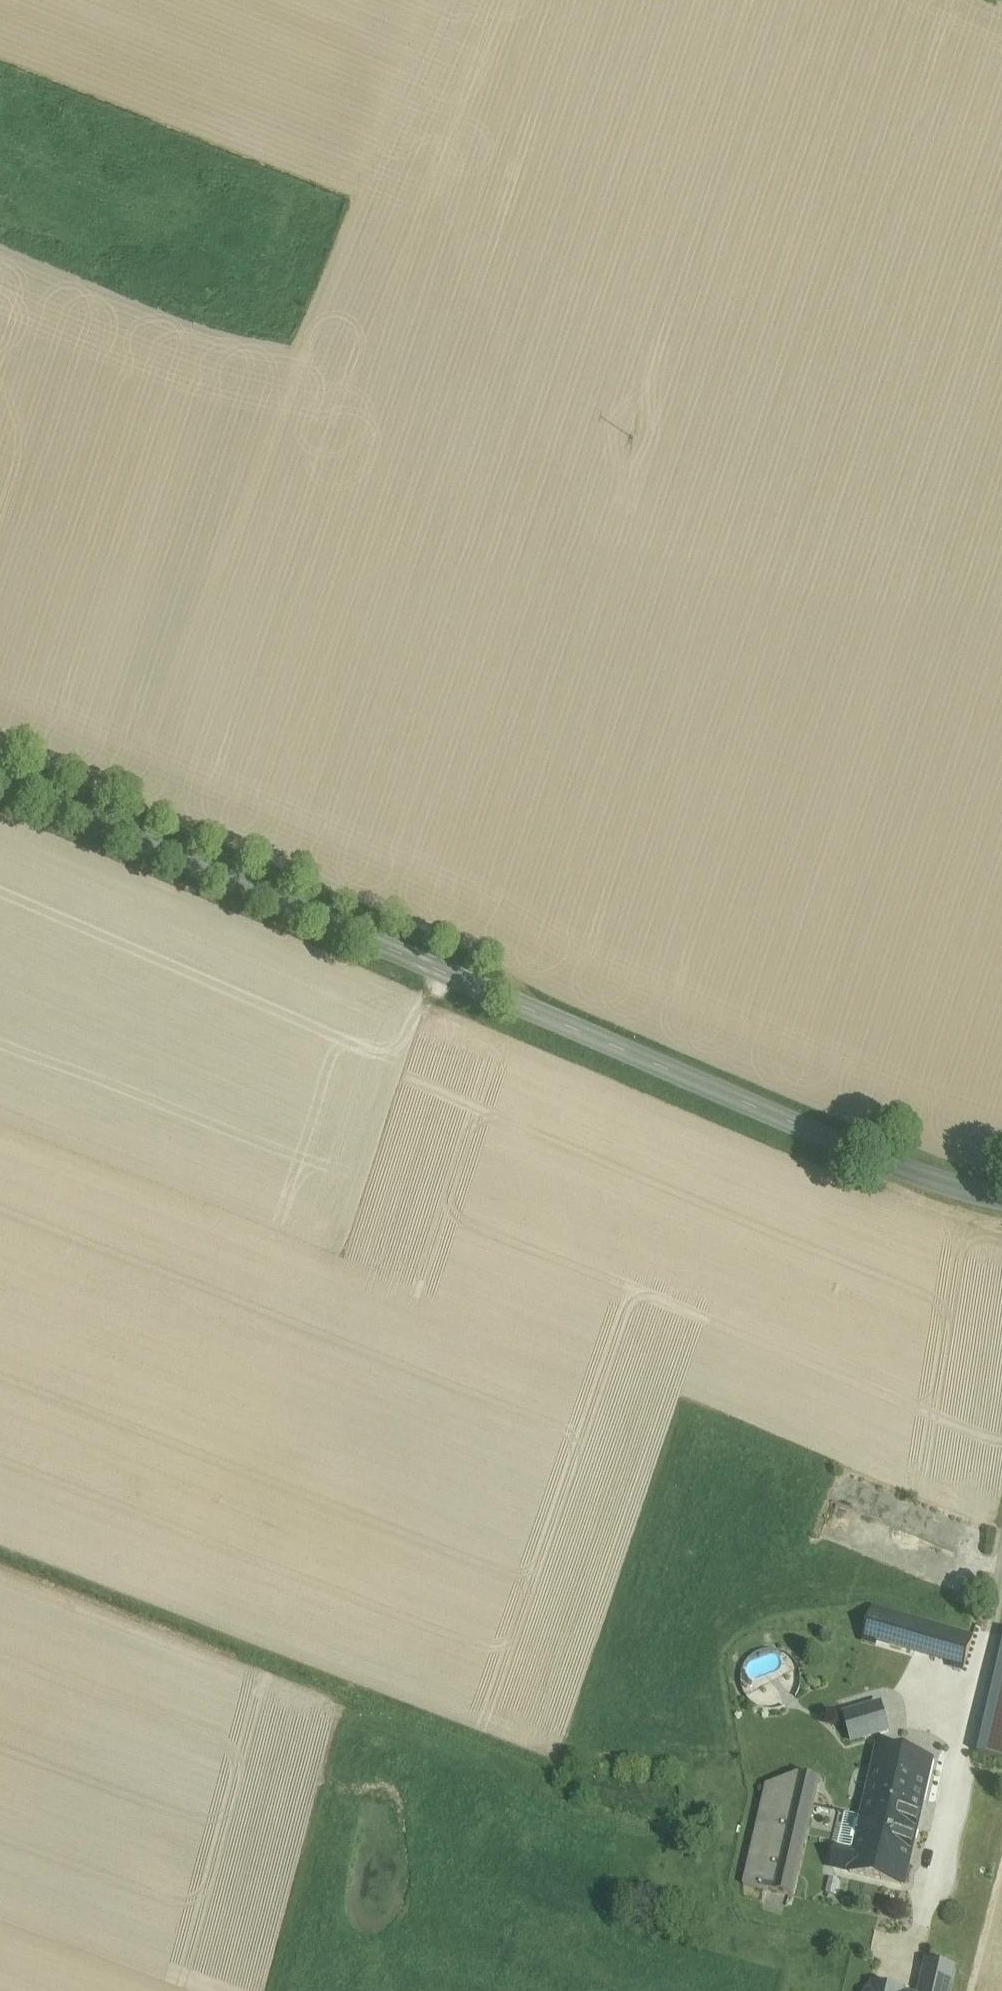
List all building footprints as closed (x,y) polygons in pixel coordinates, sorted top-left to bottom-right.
[(974,1637),(873,1609),(864,1643),(964,1671),(974,1637)] [(979,1755),(1001,1760),(1001,1655),(979,1755)] [(881,1706),(843,1717),(851,1743),(888,1732),(881,1706)] [(932,1762),(880,1750),(864,1821),(916,1832),(932,1762)] [(799,1775),(767,1786),(744,1886),(772,1893),(799,1775)] [(799,1775),(772,1893),(794,1898),(821,1780),(799,1775)] [(853,1840),(859,1842),(858,1843),(859,1843),(857,1852),(852,1872),(851,1873),(904,1885),(916,1832),(864,1821),(863,1826),(857,1825),(853,1840)] [(852,1872),(857,1852),(833,1847),(829,1866),(852,1872)] [(954,1970),(928,1964),(922,1990),(950,1990),(954,1970)]
